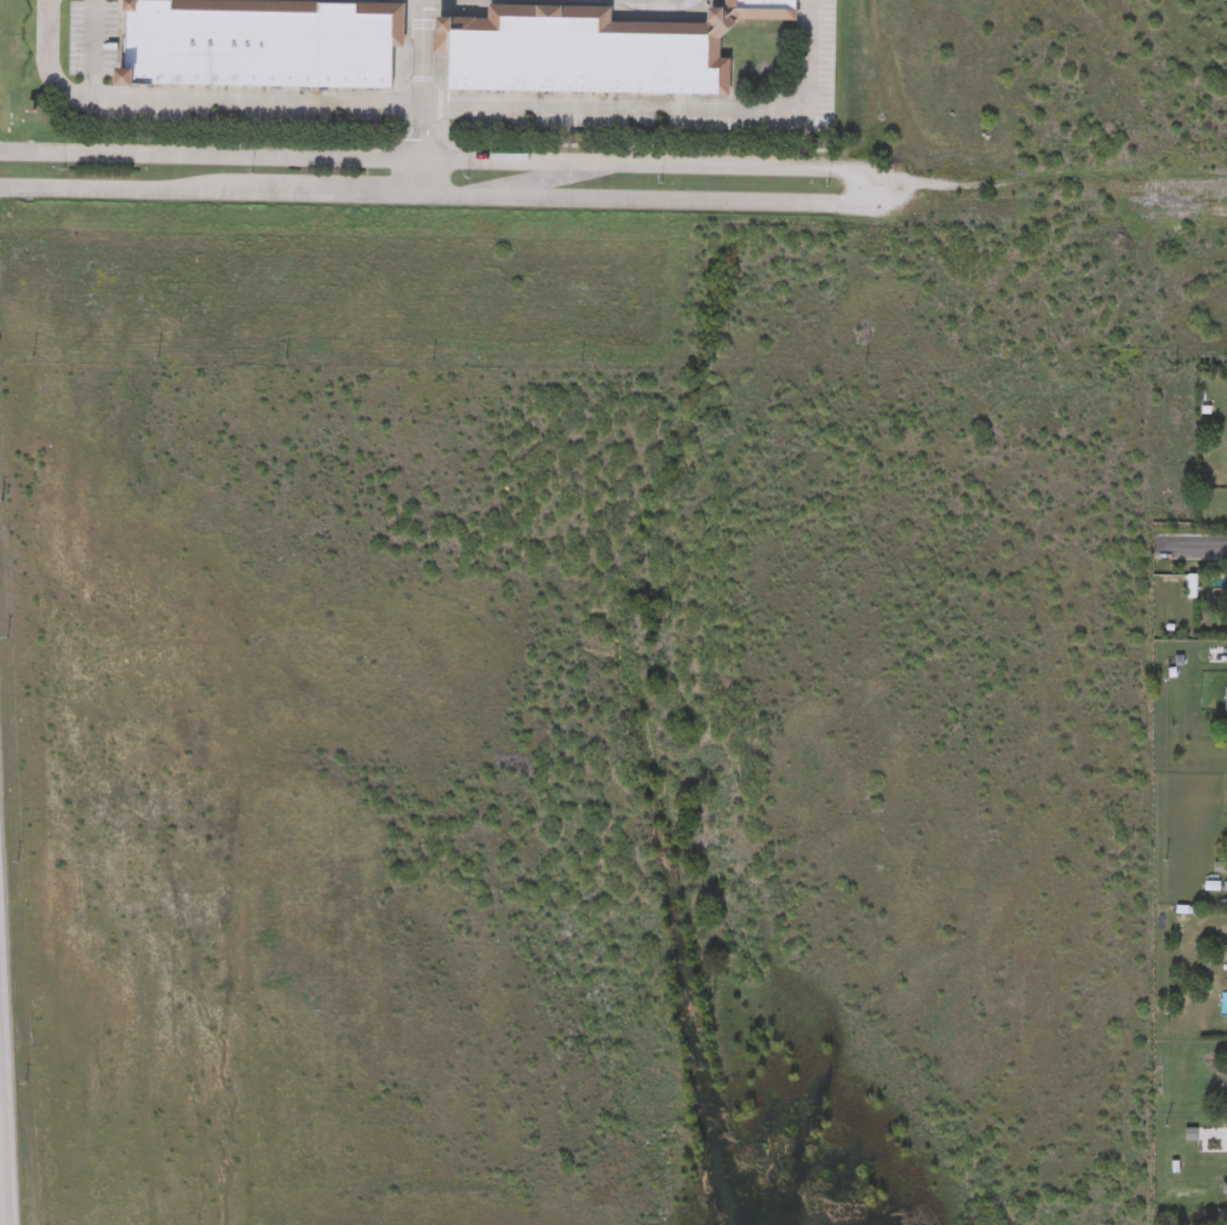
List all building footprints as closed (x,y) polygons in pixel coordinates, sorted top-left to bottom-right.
[(122,86),(391,90),(391,46),(401,46),(401,0),(124,0),(122,86)] [(719,12),(720,0),(791,0),(791,21),(734,19),(716,38),(716,55),(728,55),(727,98),(435,91),(436,17),(478,18),(480,4),(602,7),(602,22),(694,24),(694,12),(719,12)]
